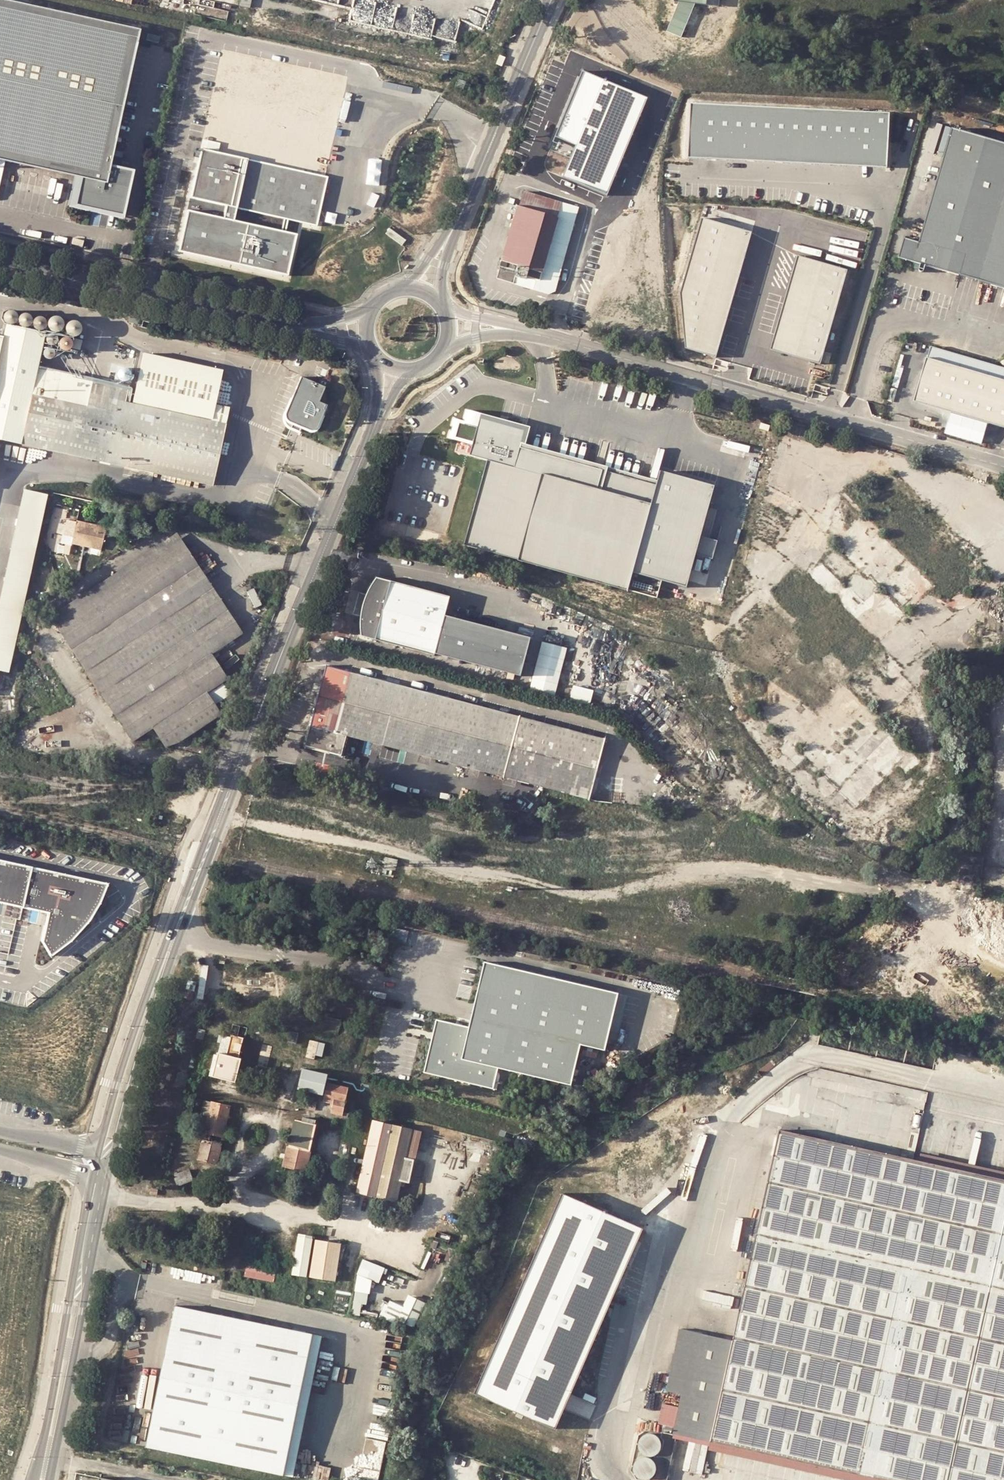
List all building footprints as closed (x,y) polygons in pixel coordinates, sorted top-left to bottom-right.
[(142,27),(24,0),(0,0),(0,156),(82,174),(76,202),(123,213),(134,168),(122,166),(111,163),(139,39),(142,27)] [(677,2),(666,32),(681,38),(695,5),(720,7),(721,0),(678,0),(677,2)] [(225,11),(193,4),(191,14),(223,22),(225,11)] [(576,137),(563,166),(605,184),(604,183),(643,88),(579,63),(553,128),(576,137)] [(887,167),(889,112),(690,104),(688,158),(887,167)] [(962,131),(952,166),(933,227),(928,246),(912,241),(907,259),(919,263),(917,268),(917,270),(918,271),(919,272),(921,273),(923,272),(924,271),(926,264),(957,273),(968,276),(969,271),(1003,281),(1003,143),(962,131)] [(329,179),(197,149),(186,197),(224,205),(221,219),(183,211),(173,252),(288,278),(297,238),(282,234),(286,217),(319,224),(329,179)] [(558,202),(519,191),(498,266),(494,279),(511,284),(513,277),(524,280),(523,277),(538,282),(543,266),(540,265),(558,202)] [(686,348),(716,356),(751,233),(702,219),(680,294),(686,348)] [(420,241),(403,229),(400,234),(413,244),(416,246),(420,241)] [(847,270),(798,256),(793,271),(771,349),(820,363),(847,270)] [(43,332),(5,323),(1,337),(0,337),(0,439),(18,443),(35,368),(43,332)] [(931,353),(917,401),(1003,427),(1003,374),(931,353)] [(35,368),(18,443),(215,487),(229,426),(213,422),(216,408),(223,374),(145,357),(134,407),(127,405),(130,389),(35,368)] [(303,431),(305,426),(312,429),(313,429),(314,429),(314,430),(316,429),(317,429),(318,429),(318,428),(319,428),(320,427),(321,426),(321,425),(330,404),(322,401),(328,386),(304,376),(284,423),(303,431)] [(232,412),(216,408),(213,422),(229,426),(232,412)] [(478,427),(460,422),(455,437),(472,442),(470,454),(487,460),(483,474),(466,539),(465,544),(523,561),(658,599),(660,589),(662,581),(687,587),(696,554),(701,537),(715,485),(661,471),(656,484),(521,447),(525,430),(498,423),(480,417),(478,427)] [(0,583),(0,670),(6,671),(39,520),(44,494),(21,488),(0,583)] [(75,527),(68,526),(66,536),(73,538),(71,546),(102,552),(108,525),(77,518),(75,527)] [(209,694),(231,680),(214,655),(244,636),(177,532),(49,615),(131,743),(153,728),(167,750),(223,714),(209,694)] [(718,542),(701,537),(696,554),(713,558),(718,542)] [(363,633),(363,634),(437,653),(448,611),(453,595),(379,575),(371,586),(371,587),(371,588),(370,588),(370,589),(369,590),(369,591),(368,592),(368,594),(367,595),(366,600),(365,600),(364,606),(364,607),(363,609),(363,610),(363,611),(363,612),(363,614),(362,616),(362,617),(362,620),(362,625),(362,626),(363,629),(363,631),(363,632),(363,633)] [(533,633),(448,611),(437,653),(522,675),(533,633)] [(569,648),(542,641),(529,690),(555,697),(569,648)] [(351,671),(328,663),(305,744),(343,755),(349,735),(589,801),(594,784),(601,786),(604,774),(597,772),(605,739),(351,671)] [(594,689),(574,684),(570,701),(591,706),(594,689)] [(382,856),(381,862),(394,865),(395,858),(382,856)] [(53,953),(54,953),(73,938),(88,921),(99,903),(104,890),(108,881),(0,860),(0,902),(50,911),(44,940),(53,953)] [(469,1028),(437,1020),(425,1072),(492,1087),(497,1068),(571,1084),(580,1045),(605,1051),(619,993),(484,963),(469,1028)] [(205,1032),(198,1029),(194,1039),(201,1042),(205,1032)] [(220,1034),(216,1051),(210,1075),(218,1077),(233,1081),(239,1057),(236,1056),(241,1037),(229,1034),(228,1036),(220,1034)] [(317,1041),(310,1039),(305,1055),(312,1057),(317,1041)] [(212,1050),(206,1074),(210,1075),(216,1051),(212,1050)] [(324,1074),(303,1068),(297,1089),(318,1095),(323,1077),(324,1074)] [(187,1076),(178,1073),(174,1086),(183,1089),(187,1076)] [(348,1088),(327,1083),(323,1097),(333,1099),(330,1111),(342,1114),(343,1110),(348,1088)] [(312,1102),(307,1100),(304,1106),(304,1110),(309,1111),(312,1102)] [(212,1106),(201,1104),(197,1119),(209,1122),(199,1158),(215,1162),(220,1145),(209,1142),(211,1134),(222,1137),(230,1107),(213,1103),(212,1106)] [(517,1129),(520,1120),(505,1117),(503,1125),(517,1129)] [(299,1127),(300,1121),(294,1120),(282,1166),(310,1173),(312,1166),(311,1166),(306,1165),(310,1150),(316,1124),(311,1123),(310,1129),(299,1127)] [(406,1153),(410,1131),(411,1128),(378,1121),(371,1155),(361,1191),(376,1194),(397,1198),(401,1177),(412,1179),(416,1155),(406,1153)] [(782,1128),(763,1213),(746,1291),(736,1337),(685,1325),(660,1425),(677,1429),(709,1436),(904,1479),(1003,1479),(1003,1177),(782,1128)] [(420,1133),(410,1131),(406,1153),(416,1155),(420,1133)] [(336,1169),(337,1167),(336,1165),(335,1164),(333,1162),(331,1162),(329,1163),(328,1164),(327,1165),(327,1167),(327,1169),(328,1171),(330,1172),(332,1172),(334,1172),(335,1171),(336,1169)] [(189,1170),(175,1175),(178,1184),(193,1179),(189,1170)] [(640,1226),(559,1192),(472,1392),(553,1427),(640,1226)] [(295,1274),(309,1276),(314,1240),(308,1239),(301,1238),(298,1258),(295,1274)] [(337,1244),(322,1242),(317,1241),(312,1277),(335,1281),(341,1245),(337,1244)] [(362,1259),(356,1274),(352,1309),(354,1309),(353,1314),(359,1315),(361,1304),(366,1305),(368,1293),(370,1294),(372,1281),(378,1283),(385,1268),(362,1259)] [(256,1268),(256,1266),(248,1265),(247,1276),(276,1281),(278,1271),(256,1268)] [(420,1323),(427,1299),(411,1295),(408,1305),(390,1300),(385,1316),(400,1320),(400,1318),(420,1323)] [(284,1477),(312,1335),(175,1306),(146,1448),(284,1477)] [(312,1335),(284,1477),(291,1479),(320,1337),(312,1335)] [(654,1457),(658,1455),(660,1452),(662,1448),(662,1444),(661,1441),(659,1438),(655,1435),(652,1434),(648,1434),(644,1436),(641,1438),(639,1441),(638,1445),(639,1449),(641,1452),(643,1455),(647,1457),(651,1457),(654,1457)] [(366,1439),(366,1455),(385,1455),(385,1440),(366,1439)] [(653,1478),(655,1475),(657,1471),(657,1468),(656,1464),(654,1461),(650,1459),(647,1457),(643,1458),(639,1459),(636,1461),(634,1465),(633,1468),(634,1472),(636,1476),(638,1478),(641,1479),(649,1479),(653,1478)]
